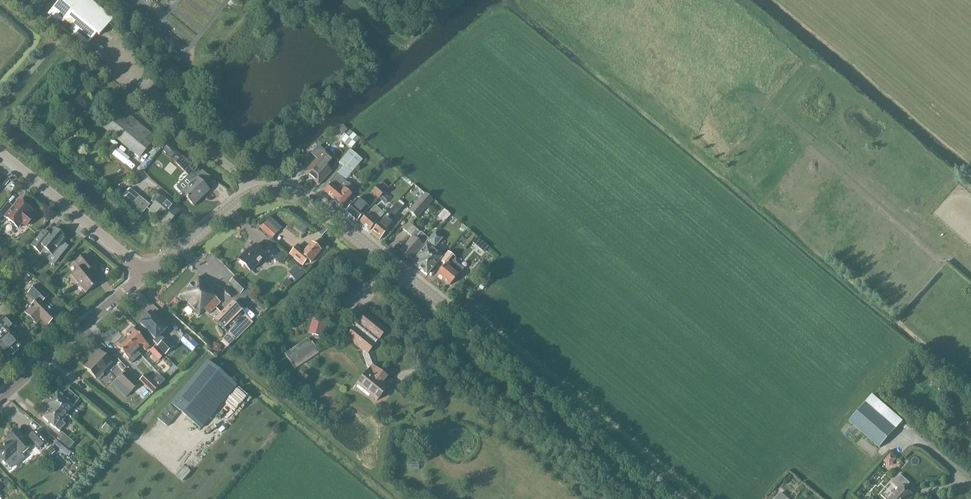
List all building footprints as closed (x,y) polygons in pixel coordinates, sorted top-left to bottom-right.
[(97,33),(100,36),(103,31),(110,24),(113,20),(89,0),(66,0),(63,4),(60,1),(48,14),(57,21),(56,22),(62,27),(63,26),(68,30),(67,31),(72,36),(73,35),(87,46),(97,33)] [(175,66),(170,72),(181,82),(184,78),(186,76),(175,66)] [(127,122),(114,111),(102,127),(139,158),(152,143),(127,122)] [(131,117),(127,122),(152,143),(156,138),(131,117)] [(351,142),(360,131),(351,124),(342,134),(351,142)] [(305,173),(307,175),(307,176),(310,179),(311,179),(318,185),(319,185),(331,171),(326,166),(333,159),(318,146),(313,153),(318,157),(305,172),(304,173),(305,173)] [(362,160),(350,150),(339,163),(344,167),(329,183),(331,185),(325,192),(338,203),(338,205),(340,207),(342,207),(343,208),(353,197),(350,194),(353,189),(349,186),(351,184),(349,183),(344,188),(342,187),(339,191),(337,189),(362,160)] [(200,173),(192,164),(182,156),(177,161),(186,170),(187,169),(195,178),(200,173)] [(353,186),(361,178),(355,172),(352,175),(355,178),(350,183),(353,186)] [(182,194),(194,206),(209,191),(197,179),(182,194)] [(378,179),(375,183),(386,194),(390,190),(378,179)] [(385,193),(377,186),(372,192),(379,199),(385,193)] [(120,199),(123,202),(140,216),(150,204),(131,189),(129,189),(120,199)] [(390,198),(385,194),(380,199),(385,203),(390,198)] [(409,212),(416,219),(433,201),(425,194),(409,212)] [(179,212),(161,197),(161,198),(157,195),(153,200),(156,203),(150,211),(158,218),(160,216),(169,224),(179,212)] [(347,212),(357,221),(368,208),(358,199),(353,204),(351,202),(345,209),(347,211),(347,212)] [(12,210),(7,206),(9,204),(8,203),(0,213),(0,221),(2,223),(6,218),(10,222),(10,224),(13,226),(15,226),(18,228),(22,223),(27,226),(33,219),(29,215),(32,211),(20,201),(12,210)] [(399,201),(394,206),(384,217),(371,233),(380,240),(393,224),(391,223),(395,220),(394,217),(404,206),(399,201)] [(445,218),(453,209),(445,202),(437,212),(445,218)] [(360,223),(369,231),(384,214),(375,207),(360,223)] [(267,216),(261,223),(273,234),(279,227),(267,216)] [(412,237),(400,251),(410,261),(429,240),(409,223),(403,229),(412,237)] [(39,236),(31,246),(37,250),(41,254),(45,249),(52,255),(53,254),(59,259),(68,247),(63,242),(66,239),(54,229),(44,241),(39,236)] [(436,233),(428,242),(436,248),(444,239),(436,233)] [(278,253),(268,243),(261,250),(256,244),(250,250),(249,249),(239,259),(251,272),(263,259),(267,263),(278,253)] [(297,247),(290,255),(303,266),(304,264),(308,260),(311,263),(321,251),(311,243),(304,252),(297,247)] [(419,260),(415,265),(427,276),(441,258),(426,245),(416,257),(419,260)] [(453,257),(448,252),(440,261),(445,265),(437,274),(450,285),(458,276),(457,275),(462,269),(451,259),(453,257)] [(206,264),(211,266),(216,255),(211,253),(206,264)] [(85,255),(75,263),(81,269),(72,276),(86,293),(99,282),(89,270),(95,266),(85,255)] [(487,268),(480,262),(474,270),(481,276),(487,268)] [(205,310),(209,314),(221,303),(212,293),(213,292),(199,277),(179,297),(198,317),(205,310)] [(229,283),(241,295),(245,299),(251,294),(235,277),(229,283)] [(57,317),(43,303),(49,296),(37,285),(31,291),(39,300),(25,313),(36,325),(41,320),(47,327),(57,317)] [(233,302),(229,306),(214,320),(236,342),(255,323),(233,302)] [(143,321),(144,321),(141,324),(155,339),(153,341),(158,346),(157,347),(165,355),(173,348),(165,339),(164,340),(160,336),(166,330),(150,314),(150,315),(148,313),(143,318),(144,320),(143,321)] [(375,344),(387,331),(367,314),(348,336),(365,351),(368,353),(375,344)] [(17,351),(23,345),(11,331),(15,327),(6,316),(0,321),(0,324),(7,331),(1,337),(0,336),(0,357),(4,362),(11,356),(12,357),(18,352),(17,351)] [(311,326),(308,335),(321,338),(323,328),(311,326)] [(128,336),(125,338),(137,351),(142,346),(146,351),(150,347),(139,336),(140,335),(134,329),(131,329),(127,333),(127,335),(128,336)] [(284,354),(287,358),(292,366),(317,350),(309,337),(284,354)] [(119,341),(113,346),(120,354),(122,352),(132,363),(141,355),(137,351),(125,338),(121,342),(119,341)] [(159,362),(164,356),(156,347),(150,353),(159,362)] [(366,351),(363,354),(368,368),(370,369),(373,367),(368,353),(366,351)] [(85,368),(96,379),(111,364),(100,352),(85,368)] [(201,430),(237,387),(207,363),(172,406),(201,430)] [(370,369),(357,385),(358,386),(358,385),(377,400),(376,401),(377,401),(390,385),(385,380),(386,378),(374,367),(373,367),(370,369)] [(141,383),(127,369),(123,372),(125,374),(119,381),(131,392),(141,383)] [(140,380),(153,393),(165,381),(159,375),(153,382),(146,375),(140,380)] [(49,411),(43,418),(54,428),(55,427),(59,431),(65,425),(62,422),(68,415),(67,414),(79,400),(67,390),(62,396),(58,392),(45,406),(49,411)] [(880,448),(896,430),(903,422),(872,395),(849,421),(880,448)] [(170,405),(159,418),(168,426),(179,413),(170,405)] [(0,450),(0,457),(11,469),(23,458),(20,455),(30,445),(32,443),(38,450),(46,442),(36,431),(28,439),(29,440),(27,442),(17,430),(9,437),(11,439),(0,450)] [(62,433),(57,439),(69,449),(74,444),(62,433)] [(892,446),(879,458),(889,469),(902,456),(892,446)] [(905,489),(910,484),(900,475),(892,483),(899,489),(890,498),(910,498),(913,496),(905,489)] [(6,491),(11,486),(5,478),(0,482),(0,484),(6,491)]
